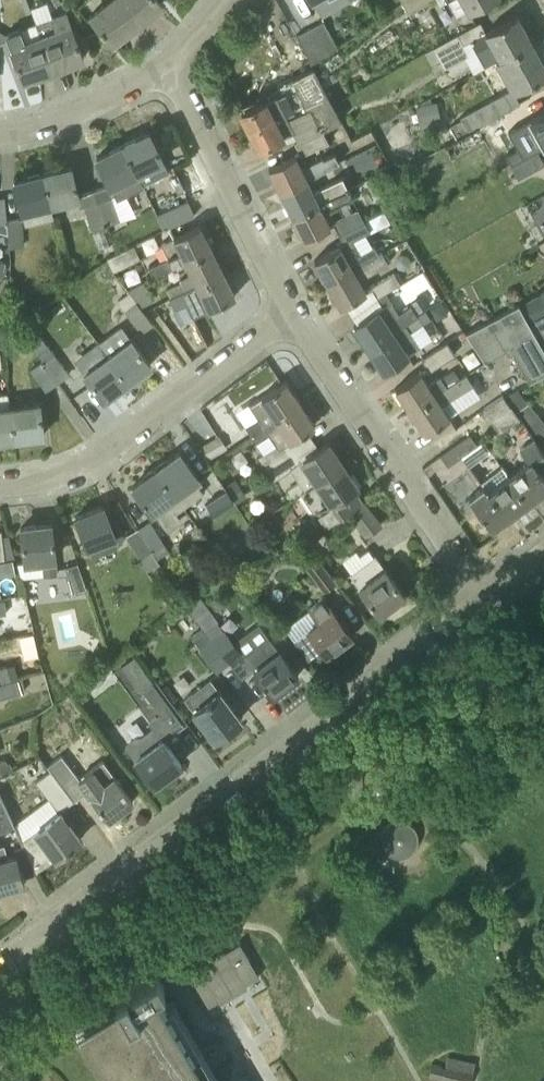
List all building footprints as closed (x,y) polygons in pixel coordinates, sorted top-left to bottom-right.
[(137,23),(119,0),(105,0),(89,13),(112,43),(137,23)] [(137,23),(162,2),(160,0),(119,0),(137,23)] [(407,11),(427,0),(401,0),(407,11)] [(467,12),(488,0),(461,0),(467,12)] [(40,33),(54,69),(83,58),(72,27),(82,24),(75,6),(35,21),(40,33)] [(484,33),(483,32),(471,40),(485,66),(530,41),(516,15),(484,33)] [(309,29),(324,57),(337,48),(324,21),(309,29)] [(54,69),(40,33),(26,38),(21,26),(4,32),(8,40),(23,81),(54,69)] [(312,66),(324,57),(309,29),(296,35),(312,66)] [(463,44),(471,40),(464,29),(424,51),(430,62),(439,57),(445,66),(445,68),(465,57),(469,55),(463,44)] [(504,114),(503,111),(520,102),(515,92),(543,76),(543,66),(530,41),(485,66),(484,66),(484,67),(495,61),(503,76),(492,82),(499,94),(460,116),(461,118),(450,124),(455,135),(466,128),(469,134),(504,114)] [(322,129),(323,130),(340,120),(313,67),(260,94),(263,100),(241,111),(259,149),(293,132),(298,142),(322,129)] [(419,127),(441,123),(437,102),(415,106),(419,127)] [(538,150),(541,148),(543,147),(543,111),(529,120),(535,131),(519,140),(504,114),(469,134),(444,147),(452,161),(482,144),(497,172),(511,165),(511,166),(538,150)] [(329,141),(323,130),(322,129),(298,142),(295,143),(300,153),(302,154),(303,154),(329,141)] [(141,183),(142,182),(167,170),(149,132),(123,145),(141,183)] [(96,158),(109,185),(116,198),(143,186),(142,182),(141,183),(123,145),(96,158)] [(511,166),(518,178),(543,164),(543,162),(538,150),(511,166)] [(281,192),(308,178),(339,162),(334,153),(324,158),(323,156),(302,166),(296,155),(269,168),(281,192)] [(387,164),(374,171),(379,181),(393,174),(387,164)] [(106,225),(94,190),(78,196),(71,167),(42,174),(51,206),(53,206),(73,201),(78,200),(80,207),(84,206),(92,230),(106,225)] [(14,181),(22,213),(51,206),(42,174),(14,181)] [(178,174),(171,177),(179,194),(185,191),(178,174)] [(292,216),(349,188),(349,187),(347,187),(342,176),(314,190),(308,178),(281,192),(292,216)] [(94,190),(106,225),(121,220),(109,185),(94,190)] [(349,188),(292,216),(304,239),(331,226),(325,213),(340,205),(339,203),(353,196),(349,188)] [(195,214),(188,200),(157,215),(163,230),(195,214)] [(340,233),(365,220),(359,206),(333,220),(340,233)] [(6,219),(6,224),(7,224),(7,232),(8,246),(24,245),(21,217),(6,219)] [(379,254),(378,253),(373,245),(361,253),(353,240),(371,231),(365,220),(340,233),(345,243),(314,261),(327,284),(379,254)] [(185,262),(212,249),(200,225),(161,244),(168,257),(148,266),(154,276),(184,261),(185,262)] [(134,244),(107,257),(113,271),(140,257),(134,244)] [(167,289),(171,297),(172,298),(223,273),(212,249),(185,262),(191,274),(180,279),(181,281),(167,289)] [(379,254),(327,284),(341,307),(368,291),(360,278),(389,262),(388,261),(383,252),(383,251),(378,253),(379,254)] [(394,272),(371,285),(376,296),(400,283),(399,282),(395,274),(394,272)] [(172,298),(170,299),(174,306),(175,309),(186,303),(192,316),(208,308),(209,309),(235,296),(223,273),(172,298)] [(141,307),(130,292),(118,300),(125,309),(125,310),(141,332),(153,323),(141,307)] [(543,317),(543,298),(542,294),(520,307),(526,316),(531,324),(543,317)] [(413,303),(418,310),(429,303),(424,296),(413,303)] [(369,349),(394,332),(418,316),(412,308),(410,305),(399,313),(391,301),(379,310),(354,326),(369,349)] [(531,324),(520,307),(518,303),(467,333),(485,361),(506,349),(509,354),(513,352),(529,380),(543,372),(543,348),(531,324)] [(426,310),(418,316),(422,322),(431,316),(426,310)] [(409,331),(422,322),(418,316),(394,332),(369,349),(384,371),(419,346),(412,335),(409,331)] [(543,348),(543,317),(531,324),(543,348)] [(151,365),(130,338),(107,355),(127,382),(151,365)] [(447,341),(422,357),(430,370),(455,354),(447,341)] [(104,400),(127,382),(107,355),(98,343),(74,360),(104,400)] [(42,361),(58,382),(70,373),(53,352),(54,351),(49,345),(38,353),(43,359),(42,361)] [(47,391),(58,382),(42,361),(30,369),(47,391)] [(461,377),(460,377),(455,369),(441,378),(439,375),(429,383),(421,372),(396,389),(410,411),(461,377)] [(461,377),(410,411),(425,433),(450,417),(442,405),(473,384),(466,373),(460,377),(461,377)] [(252,435),(300,403),(285,381),(250,405),(258,417),(246,426),(252,435)] [(505,398),(502,393),(482,408),(491,420),(511,406),(505,398)] [(10,404),(14,439),(43,436),(38,400),(10,404)] [(529,402),(515,412),(519,417),(534,437),(532,438),(543,454),(543,422),(529,402)] [(268,470),(291,454),(285,445),(315,425),(300,403),(252,435),(257,443),(269,435),(276,445),(259,456),(268,470)] [(10,404),(0,405),(0,441),(14,439),(10,404)] [(500,431),(519,417),(515,412),(511,406),(491,420),(500,431)] [(218,434),(200,447),(209,460),(227,447),(218,434)] [(455,446),(462,457),(478,446),(471,435),(455,446)] [(543,469),(543,454),(532,438),(521,446),(530,458),(509,474),(508,474),(529,502),(543,490),(543,476),(541,472),(543,469)] [(301,493),(342,465),(327,443),(297,463),(291,454),(268,470),(274,480),(291,469),(299,481),(287,488),(292,496),(300,491),(301,493)] [(447,466),(462,457),(455,446),(440,456),(447,466)] [(183,507),(204,493),(199,486),(202,484),(179,452),(156,470),(175,496),(183,507)] [(315,515),(323,525),(340,514),(361,500),(354,489),(357,487),(342,465),(301,493),(315,515)] [(508,474),(509,474),(504,468),(482,484),(484,487),(507,518),(529,502),(508,474)] [(177,512),(183,507),(175,496),(156,470),(132,487),(153,515),(155,513),(168,531),(182,520),(177,512)] [(226,485),(237,502),(247,495),(236,478),(226,485)] [(492,529),(507,518),(484,487),(469,498),(492,529)] [(235,501),(231,494),(227,489),(213,497),(205,502),(213,515),(235,501)] [(363,500),(346,513),(365,536),(381,524),(363,500)] [(118,521),(111,524),(103,506),(76,517),(88,548),(89,548),(115,537),(117,540),(124,537),(118,521)] [(323,525),(315,515),(306,520),(314,531),(323,525)] [(152,551),(156,558),(169,550),(151,520),(138,528),(152,551)] [(57,573),(53,546),(51,524),(20,528),(25,562),(20,562),(20,565),(41,563),(43,575),(57,573)] [(139,558),(152,551),(138,528),(125,535),(139,558)] [(2,535),(1,530),(0,530),(0,558),(14,557),(12,534),(2,535)] [(305,537),(310,544),(319,539),(315,531),(305,537)] [(307,553),(304,543),(284,548),(287,558),(307,553)] [(318,555),(306,565),(319,583),(315,586),(321,593),(337,580),(318,555)] [(405,595),(376,556),(351,575),(380,614),(405,595)] [(207,558),(202,571),(217,576),(222,564),(207,558)] [(86,588),(78,563),(65,567),(69,579),(58,580),(61,595),(75,592),(84,589),(86,588)] [(233,588),(241,582),(234,571),(222,580),(227,587),(233,588)] [(352,635),(322,596),(308,607),(317,619),(293,637),(309,658),(322,648),(326,654),(352,635)] [(205,630),(229,662),(241,653),(232,642),(235,641),(226,629),(224,630),(217,621),(205,630)] [(229,662),(205,630),(204,630),(202,627),(191,634),(194,638),(218,671),(229,662)] [(299,675),(268,636),(242,655),(272,695),(299,675)] [(138,653),(126,663),(144,686),(156,677),(138,653)] [(13,679),(9,664),(0,666),(0,683),(13,679)] [(26,690),(22,677),(18,678),(13,679),(0,683),(0,697),(26,690)] [(162,688),(162,687),(156,678),(142,688),(160,712),(148,720),(153,726),(141,735),(136,734),(126,742),(126,747),(154,784),(181,764),(163,740),(186,722),(170,701),(171,701),(162,688)] [(241,719),(211,679),(185,699),(215,738),(241,719)] [(47,767),(72,801),(86,790),(108,819),(133,800),(114,775),(103,783),(92,768),(80,778),(63,755),(47,767)] [(0,760),(0,774),(9,770),(9,769),(13,768),(10,762),(7,763),(6,759),(0,760)] [(72,801),(47,767),(46,767),(41,760),(29,769),(50,797),(14,824),(15,826),(15,827),(24,846),(34,867),(36,866),(80,840),(58,811),(72,801)] [(15,827),(15,826),(14,824),(0,795),(0,832),(15,827)] [(384,829),(382,834),(381,838),(382,843),(384,848),(386,852),(390,855),(395,856),(400,857),(404,857),(409,855),(413,852),(416,848),(418,844),(418,839),(418,834),(416,829),(413,826),(409,823),(405,821),(400,820),(395,821),(391,823),(387,825),(384,829)] [(36,866),(34,867),(24,846),(15,849),(17,855),(0,860),(0,889),(24,882),(23,878),(37,873),(36,866)] [(240,942),(213,958),(234,995),(248,987),(246,983),(259,976),(240,942)] [(221,1002),(234,995),(213,958),(186,974),(206,1007),(219,999),(221,1002)] [(155,991),(164,986),(156,973),(126,990),(125,989),(115,995),(122,1008),(94,1024),(88,1028),(119,1080),(207,1080),(155,991)] [(115,995),(110,987),(82,1004),(94,1024),(122,1008),(115,995)] [(446,1078),(458,1080),(473,1080),(478,1059),(452,1053),(446,1078)] [(249,1070),(237,1078),(238,1080),(256,1080),(249,1070)]
